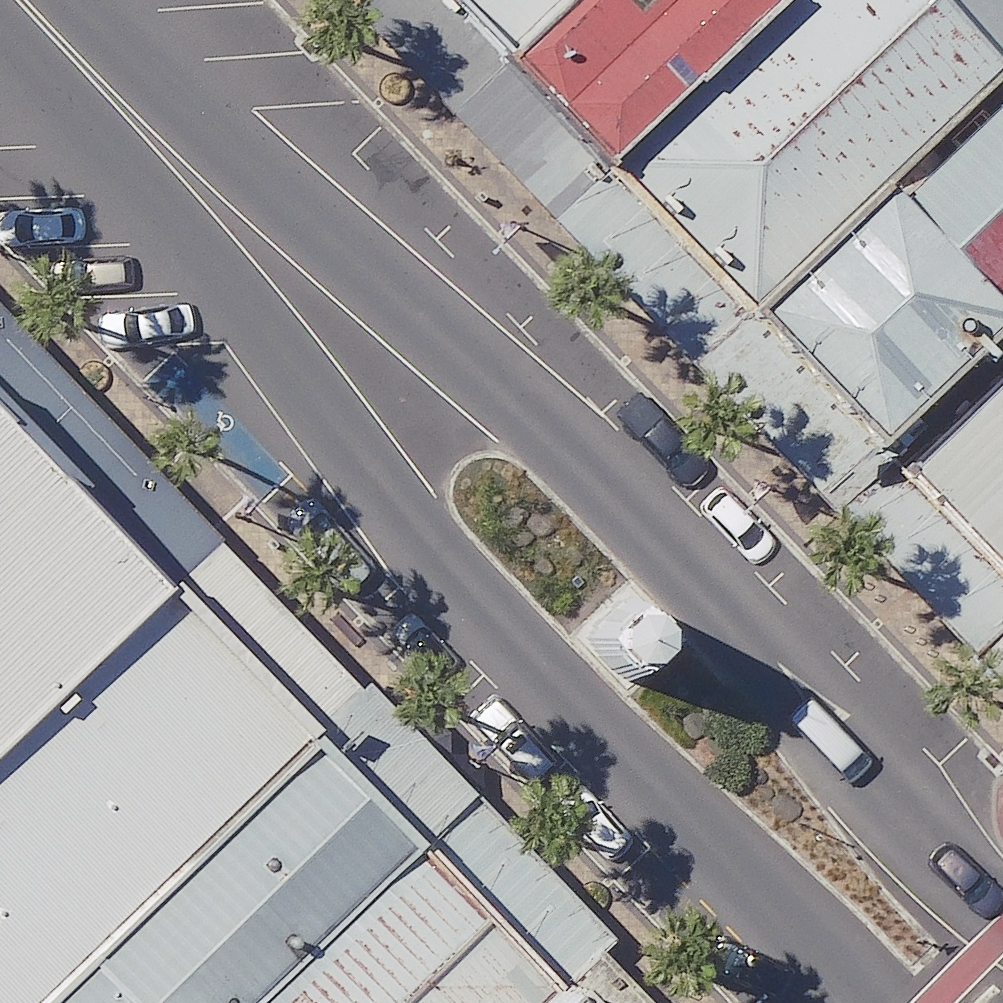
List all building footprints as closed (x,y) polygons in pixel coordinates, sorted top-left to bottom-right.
[(512,68),(585,0),(447,0),(512,68)] [(512,68),(615,178),(619,174),(786,18),(769,0),(585,0),(512,68)] [(776,340),(1002,128),(1002,0),(805,0),(786,18),(619,174),(776,340)] [(905,476),(1002,385),(1002,128),(776,340),(905,476)] [(905,476),(1002,581),(1002,385),(905,476)] [(0,560),(0,696),(68,632),(0,560)] [(68,632),(0,696),(0,1002),(19,1002),(230,805),(68,632)] [(230,805),(19,1002),(224,1002),(327,907),(230,805)] [(327,907),(224,1002),(417,1002),(327,907)]
